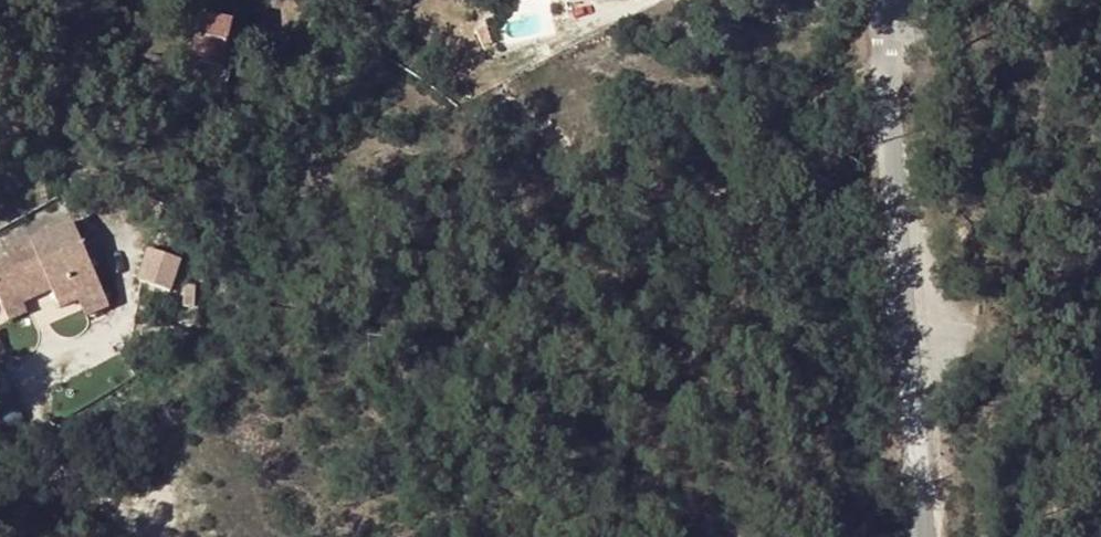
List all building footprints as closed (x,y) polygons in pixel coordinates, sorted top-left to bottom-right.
[(231,25),(201,19),(191,71),(208,75),(209,69),(222,71),(231,25)] [(230,73),(222,71),(209,69),(208,75),(191,71),(176,68),(174,77),(226,88),(230,73)] [(53,291),(61,308),(79,300),(86,316),(109,307),(72,223),(6,250),(9,260),(0,264),(0,295),(4,303),(49,283),(53,291)] [(180,259),(149,249),(139,281),(170,291),(180,259)] [(19,305),(53,291),(49,283),(4,303),(11,320),(23,315),(19,305)]
